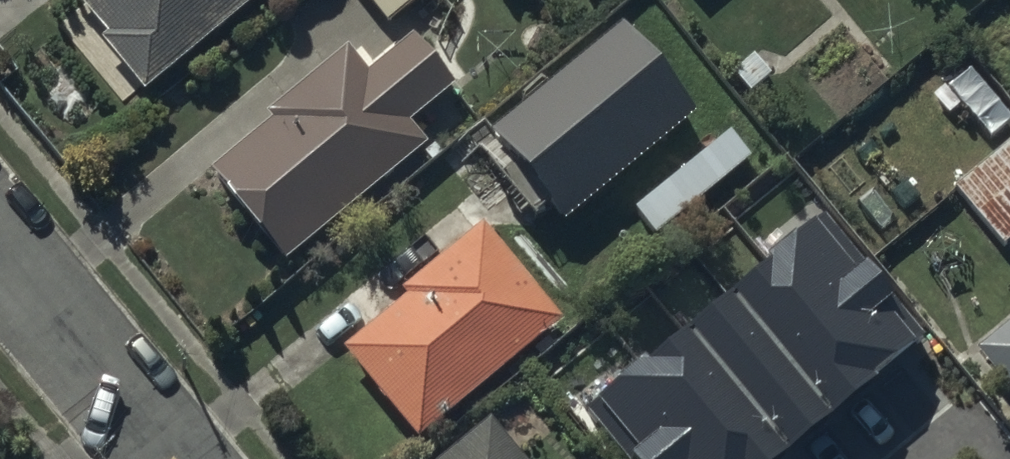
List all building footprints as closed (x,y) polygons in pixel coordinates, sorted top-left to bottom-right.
[(106,28),(98,34),(141,86),(244,0),(82,0),(106,28)] [(410,0),(368,0),(386,21),(410,0)] [(468,130),(557,235),(709,107),(620,2),(468,130)] [(364,67),(345,44),(266,109),(271,116),(207,169),(280,258),(423,141),(405,119),(451,81),(409,30),(364,67)] [(746,155),(725,130),(632,206),(652,231),(746,155)] [(952,184),(1001,242),(1009,235),(1009,135),(952,184)] [(558,317),(479,223),(402,286),(406,292),(341,347),(415,435),(558,317)] [(715,384),(777,458),(918,458),(902,440),(923,423),(869,357),(902,330),(833,247),(758,309),(778,332),(715,384)] [(973,345),(1009,390),(1009,315),(973,345)] [(431,458),(524,458),(487,414),(431,458)]
